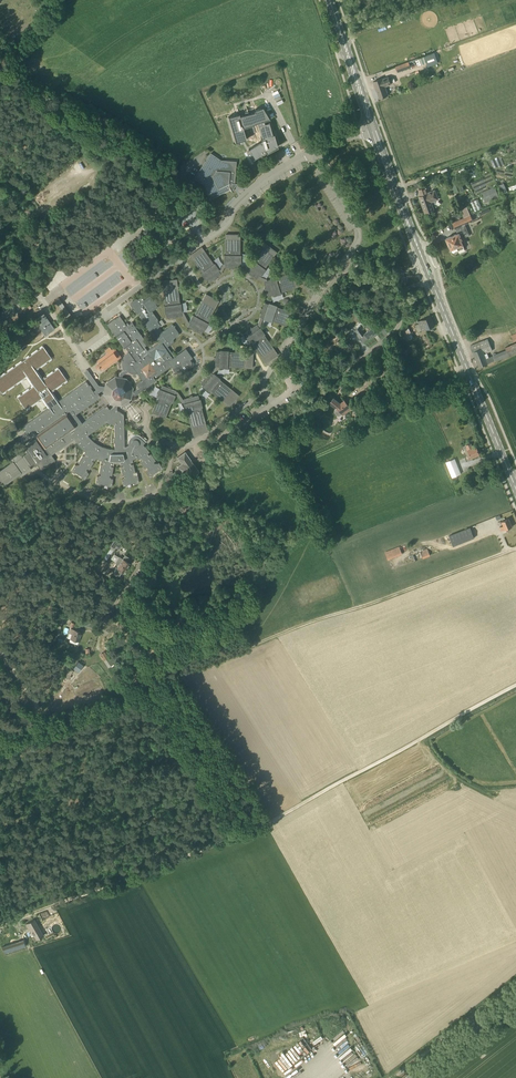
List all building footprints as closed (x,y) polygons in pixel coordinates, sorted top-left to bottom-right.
[(398,72),(407,69),(405,63),(395,66),(398,72)] [(379,98),(388,95),(385,87),(391,84),(388,76),(373,82),(379,98)] [(278,146),(277,143),(274,134),(273,134),(269,122),(265,123),(264,120),(270,119),(263,107),(254,110),(254,111),(240,116),(239,114),(229,117),(228,117),(236,142),(246,139),(243,127),(258,122),(262,137),(261,138),(262,140),(260,141),(260,142),(249,149),(255,158),(266,152),(267,153),(275,148),(278,146)] [(238,183),(235,183),(236,161),(221,160),(211,153),(194,177),(204,184),(211,198),(231,189),(232,191),(231,190),(236,183),(238,183)] [(501,165),(500,162),(497,162),(495,158),(491,160),(493,168),(501,165)] [(475,193),(486,188),(485,184),(492,181),(490,175),(471,183),(475,193)] [(427,195),(427,194),(428,193),(426,187),(419,190),(421,196),(419,197),(426,214),(433,211),(430,202),(437,200),(434,193),(427,195)] [(485,203),(499,197),(494,187),(481,193),(485,203)] [(461,209),(464,218),(470,215),(467,206),(461,209)] [(511,208),(511,207),(505,210),(510,221),(515,218),(515,206),(511,208)] [(460,219),(458,220),(453,222),(458,233),(446,238),(449,245),(451,249),(457,247),(458,251),(464,248),(461,240),(462,239),(461,238),(465,236),(466,237),(470,235),(467,229),(465,224),(473,221),(470,215),(464,218),(460,219)] [(502,230),(503,235),(506,234),(507,235),(512,233),(515,230),(515,229),(514,226),(511,229),(506,229),(506,230),(502,230)] [(224,263),(225,263),(225,267),(240,267),(240,263),(241,263),(241,255),(240,255),(240,239),(226,238),(225,255),(224,254),(224,263)] [(247,265),(248,266),(245,270),(250,273),(249,274),(251,276),(252,275),(257,278),(259,275),(261,276),(266,269),(264,268),(274,255),(262,247),(253,259),(252,259),(247,265)] [(205,280),(206,279),(209,282),(221,274),(220,273),(219,271),(218,270),(219,270),(215,263),(213,263),(204,250),(192,259),(202,272),(200,273),(205,280)] [(276,277),(268,279),(268,281),(264,282),(266,287),(264,288),(265,291),(267,290),(268,296),(272,295),(273,296),(281,293),(280,292),(296,287),(291,273),(276,278),(276,277)] [(166,314),(167,318),(181,316),(181,312),(182,312),(181,303),(180,303),(178,287),(163,289),(165,305),(164,305),(165,314),(166,314)] [(226,291),(228,305),(234,304),(232,290),(226,291)] [(126,347),(129,352),(127,353),(126,355),(124,357),(124,360),(123,363),(124,366),(125,369),(120,373),(119,377),(116,377),(113,378),(110,380),(108,382),(106,384),(105,387),(101,386),(94,392),(86,381),(66,396),(65,395),(63,395),(62,395),(46,372),(42,375),(40,373),(39,373),(37,373),(35,374),(34,376),(34,378),(35,380),(31,382),(47,406),(47,407),(46,408),(47,409),(23,426),(31,437),(34,435),(35,437),(37,435),(39,437),(25,447),(28,452),(22,456),(20,452),(9,460),(9,461),(10,462),(0,470),(0,480),(2,483),(4,482),(5,484),(19,474),(20,476),(21,476),(31,469),(28,464),(32,462),(35,466),(37,465),(41,470),(55,460),(51,455),(74,439),(80,446),(83,449),(85,451),(84,453),(86,455),(85,456),(83,455),(78,462),(80,464),(79,465),(78,465),(77,466),(75,464),(71,471),(75,473),(75,472),(82,476),(81,477),(85,479),(89,473),(87,472),(87,471),(86,470),(87,468),(89,469),(94,462),(92,461),(93,459),(95,460),(96,458),(99,459),(101,460),(101,463),(103,463),(103,465),(100,465),(99,473),(101,473),(101,476),(100,475),(99,477),(97,476),(96,483),(100,484),(100,483),(108,484),(107,485),(112,486),(113,479),(111,478),(111,477),(109,477),(110,475),(112,475),(113,467),(111,467),(112,464),(114,465),(114,462),(117,463),(120,462),(120,465),(123,464),(123,466),(121,467),(123,475),(125,475),(125,477),(124,477),(124,478),(122,479),(123,486),(128,485),(127,484),(135,482),(135,483),(139,482),(138,475),(135,476),(135,474),(134,475),(133,473),(135,472),(134,464),(131,464),(131,462),(133,462),(132,459),(135,459),(137,457),(139,459),(141,458),(142,460),(140,461),(145,468),(147,466),(148,468),(147,469),(148,470),(146,471),(150,478),(153,475),(153,474),(159,470),(160,471),(163,468),(159,462),(157,463),(156,462),(155,463),(154,462),(156,460),(151,453),(149,455),(148,453),(150,452),(145,446),(143,444),(145,442),(140,438),(132,437),(129,445),(125,447),(124,414),(118,411),(117,409),(117,407),(118,404),(119,404),(120,404),(121,404),(122,404),(124,403),(126,401),(128,400),(130,398),(130,397),(131,396),(131,395),(135,395),(156,380),(155,378),(172,366),(173,368),(172,369),(174,372),(178,373),(181,371),(182,372),(184,370),(187,368),(189,367),(189,368),(192,366),(193,362),(191,359),(190,359),(188,357),(186,359),(182,353),(180,353),(175,356),(167,346),(173,342),(174,338),(179,335),(179,333),(172,324),(165,329),(162,331),(159,327),(161,325),(158,321),(158,319),(152,311),(158,307),(150,295),(144,300),(142,296),(137,300),(141,304),(139,306),(138,308),(140,311),(138,312),(141,316),(140,317),(155,339),(158,340),(159,339),(160,341),(147,350),(145,347),(148,344),(141,334),(132,322),(129,324),(127,322),(126,324),(120,316),(113,321),(105,326),(108,332),(111,330),(113,332),(125,348),(126,347)] [(190,323),(188,326),(201,333),(203,330),(204,330),(208,323),(207,322),(215,308),(202,301),(194,315),(193,314),(189,322),(190,323)] [(287,326),(292,312),(277,307),(277,305),(269,303),(269,304),(265,303),(263,308),(261,308),(260,311),(262,311),(260,317),(264,318),(263,319),(271,322),(272,321),(287,326)] [(305,308),(301,306),(300,305),(298,305),(297,306),(295,309),(296,309),(295,310),(295,312),(300,315),(302,315),(305,309),(305,308)] [(184,312),(181,312),(181,316),(182,316),(186,325),(188,326),(190,323),(189,323),(184,312)] [(45,315),(36,321),(46,335),(55,329),(45,315)] [(419,323),(422,331),(426,329),(435,326),(431,316),(418,321),(419,323)] [(342,326),(339,322),(336,325),(341,332),(345,330),(342,326)] [(261,356),(273,348),(264,335),(265,334),(260,327),(259,328),(257,325),(252,328),(251,326),(249,328),(250,330),(245,333),(247,336),(246,337),(251,344),(252,343),(261,356)] [(407,342),(414,338),(408,326),(400,330),(407,342)] [(37,337),(41,335),(35,327),(32,329),(37,337)] [(479,367),(493,361),(491,357),(486,359),(484,354),(493,350),(492,348),(489,343),(488,339),(470,346),(479,367)] [(112,349),(109,347),(105,350),(107,353),(97,360),(98,361),(97,362),(98,363),(97,363),(100,368),(101,368),(102,369),(103,368),(104,369),(121,356),(114,347),(112,349)] [(228,366),(244,367),(245,353),(229,352),(229,350),(220,350),(220,351),(216,351),(216,357),(214,357),(214,360),(216,360),(215,366),(219,366),(219,367),(228,368),(228,366)] [(505,357),(503,352),(493,356),(495,361),(505,357)] [(223,401),(232,390),(220,380),(220,378),(214,373),(213,374),(210,372),(206,376),(205,375),(203,377),(204,378),(201,383),(204,385),(203,387),(210,392),(210,391),(223,401)] [(158,397),(152,412),(165,417),(171,402),(173,403),(176,395),(174,394),(176,391),(176,390),(162,385),(161,389),(159,389),(156,396),(158,397)] [(176,391),(174,394),(176,394),(182,403),(185,402),(184,399),(183,399),(178,392),(176,391)] [(191,427),(205,423),(201,407),(203,407),(200,399),(199,399),(198,395),(184,399),(185,403),(184,403),(186,411),(187,411),(191,427)] [(340,403),(334,398),(330,402),(336,408),(334,409),(334,412),(337,415),(339,416),(342,413),(343,415),(351,408),(344,400),(340,403)] [(369,399),(366,402),(374,412),(378,408),(369,399)] [(473,448),(471,443),(466,445),(468,450),(471,457),(479,454),(476,447),(473,448)] [(200,471),(185,451),(177,457),(182,463),(178,466),(177,468),(178,469),(164,479),(166,482),(169,480),(171,483),(177,479),(175,476),(180,472),(181,473),(183,474),(187,471),(188,473),(187,473),(189,476),(190,475),(192,477),(200,471)] [(455,476),(462,473),(456,458),(448,461),(455,476)] [(502,531),(512,527),(509,518),(502,521),(504,525),(500,527),(502,531)] [(451,536),(455,546),(475,538),(471,528),(451,536)] [(114,540),(111,544),(116,548),(119,550),(122,545),(114,540)] [(388,560),(402,554),(399,546),(385,552),(388,560)] [(416,562),(430,556),(427,548),(413,554),(416,562)] [(127,561),(129,557),(125,555),(123,558),(119,556),(116,562),(119,564),(114,572),(119,575),(122,571),(124,572),(130,563),(127,561)] [(79,641),(82,632),(71,628),(70,632),(72,633),(70,639),(79,641)] [(106,651),(100,654),(104,661),(110,658),(106,651)] [(75,669),(82,672),(85,664),(78,661),(75,669)] [(63,681),(69,684),(76,671),(70,668),(63,681)] [(39,927),(34,919),(26,924),(29,929),(30,929),(31,930),(36,939),(44,935),(39,927)] [(13,942),(18,937),(15,933),(10,938),(13,942)] [(23,940),(3,947),(5,953),(25,946),(23,940)] [(297,1059),(302,1056),(295,1045),(290,1048),(297,1059)] [(340,1060),(352,1050),(347,1045),(336,1054),(340,1060)] [(351,1070),(361,1060),(356,1055),(345,1065),(351,1070)] [(351,1076),(352,1077),(359,1077),(369,1072),(366,1067),(351,1076)]
